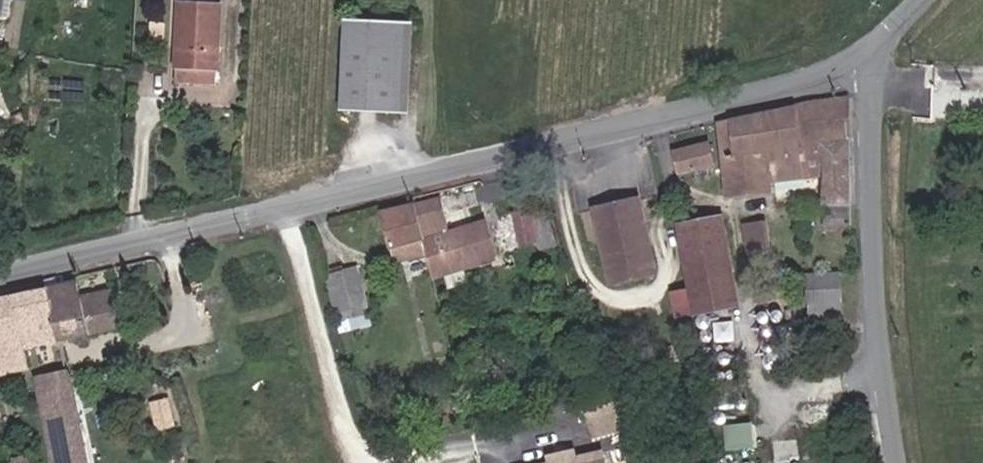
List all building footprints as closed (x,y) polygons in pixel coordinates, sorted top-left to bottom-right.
[(228,1),(212,0),(182,0),(178,80),(225,83),(228,1)] [(351,109),(405,111),(409,13),(355,10),(351,109)] [(827,220),(855,220),(849,95),(720,128),(724,193),(764,192),(761,147),(772,147),(774,191),(823,188),(827,220)] [(687,174),(713,171),(710,149),(684,153),(687,174)] [(622,277),(664,268),(644,196),(629,200),(629,196),(616,198),(617,203),(604,206),(622,277)] [(466,214),(460,215),(451,217),(447,198),(417,204),(424,240),(431,276),(497,263),(489,225),(468,229),(466,214)] [(384,248),(424,240),(416,204),(377,213),(384,248)] [(554,242),(548,207),(515,213),(522,248),(554,242)] [(681,319),(744,304),(723,214),(680,226),(695,287),(675,292),(681,319)] [(755,267),(778,262),(769,218),(745,223),(755,267)] [(828,231),(855,230),(855,220),(827,220),(828,231)] [(815,307),(846,299),(839,269),(807,276),(815,307)] [(348,315),(364,311),(356,274),(338,278),(348,315)] [(762,298),(784,293),(780,274),(757,279),(762,298)] [(99,275),(38,288),(47,341),(135,322),(128,286),(103,291),(99,275)] [(0,296),(0,369),(50,359),(47,341),(38,288),(0,296)] [(37,373),(52,462),(86,462),(71,377),(67,367),(37,373)] [(758,422),(728,424),(730,448),(760,447),(758,422)] [(28,448),(34,447),(32,433),(26,434),(28,448)]
